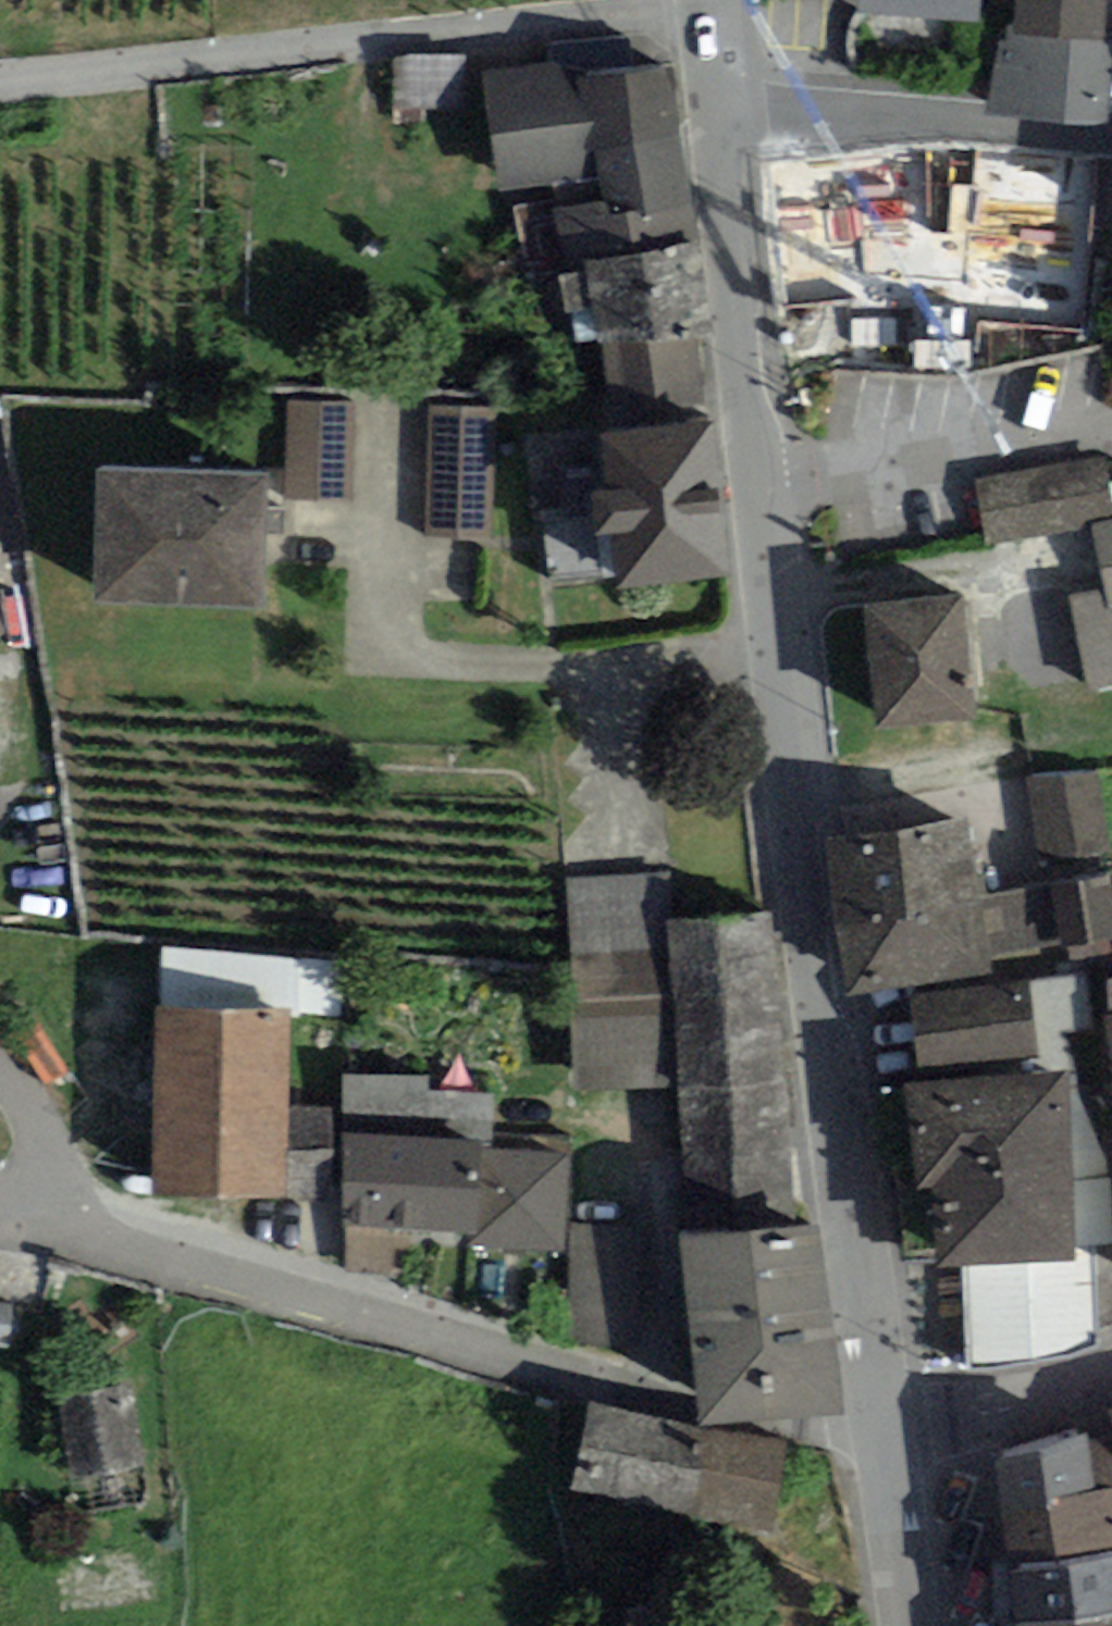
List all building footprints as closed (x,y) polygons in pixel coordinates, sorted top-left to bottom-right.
[(857,14),(982,24),(984,0),(858,0),(857,14)] [(1016,34),(1105,40),(1108,0),(1018,0),(1016,34)] [(1004,34),(995,33),(990,116),(1111,123),(1111,40),(1105,40),(1016,34),(1004,34)] [(406,55),(405,117),(470,118),(471,55),(406,55)] [(590,261),(699,246),(674,66),(582,78),(580,63),(480,76),(496,193),(555,185),(567,278),(592,274),(590,261)] [(933,145),(767,164),(777,315),(924,303),(1081,319),(1099,159),(933,145)] [(696,333),(717,329),(704,245),(699,246),(590,261),(592,274),(567,278),(562,279),(567,314),(597,309),(603,348),(696,333)] [(866,310),(783,326),(793,378),(876,362),(866,310)] [(1079,331),(979,323),(972,370),(1076,346),(1079,331)] [(613,415),(706,401),(696,333),(603,348),(613,415)] [(351,502),(351,402),(287,402),(287,502),(351,502)] [(491,539),(498,408),(429,405),(423,535),(491,539)] [(600,432),(607,487),(590,489),(597,538),(613,536),(619,589),(732,575),(712,418),(600,432)] [(975,479),(985,548),(1094,532),(1092,523),(1111,520),(1111,475),(1109,458),(975,479)] [(269,476),(98,469),(93,606),(264,612),(269,476)] [(1092,523),(1094,532),(1104,589),(1107,607),(1111,606),(1111,520),(1092,523)] [(1107,607),(1104,589),(1068,595),(1085,692),(1111,687),(1111,606),(1107,607)] [(974,719),(960,593),(862,604),(876,730),(974,719)] [(1099,768),(1029,779),(1040,855),(1110,844),(1099,768)] [(967,817),(826,837),(837,917),(979,895),(967,817)] [(664,872),(569,879),(571,987),(571,1090),(678,1082),(676,1022),(667,923),(664,872)] [(979,895),(987,962),(1042,955),(1041,948),(1111,940),(1111,880),(979,895)] [(979,895),(837,917),(848,995),(990,975),(987,962),(979,895)] [(667,923),(676,1022),(783,1012),(774,913),(667,923)] [(297,958),(162,947),(161,952),(161,1004),(288,1005),(288,1019),(298,1020),(298,1014),(297,958)] [(345,961),(297,958),(298,1014),(342,1011),(345,961)] [(1086,975),(912,996),(921,1070),(1040,1056),(1042,1073),(1066,1068),(1097,1066),(1086,975)] [(161,1004),(155,1004),(155,1198),(287,1199),(288,1107),(288,1019),(288,1005),(161,1004)] [(783,1012),(676,1022),(678,1082),(679,1091),(786,1083),(783,1012)] [(1105,1066),(1097,1066),(1066,1068),(1077,1248),(1094,1247),(1111,1246),(1111,1177),(1105,1066)] [(1077,1248),(1066,1068),(1042,1073),(904,1082),(909,1095),(883,1099),(903,1259),(938,1254),(939,1268),(962,1267),(1075,1258),(1077,1248)] [(344,1109),(344,1134),(479,1140),(478,1148),(491,1149),(495,1094),(430,1092),(430,1077),(345,1074),(344,1109)] [(786,1083),(679,1091),(690,1237),(797,1229),(786,1083)] [(344,1134),(344,1109),(288,1107),(287,1199),(341,1197),(344,1134)] [(479,1140),(344,1134),(341,1197),(340,1229),(475,1235),(478,1148),(479,1140)] [(475,1235),(475,1247),(567,1249),(572,1151),(491,1149),(478,1148),(475,1235)] [(570,1344),(626,1345),(628,1223),(572,1222),(570,1344)] [(690,1324),(832,1312),(820,1226),(797,1229),(690,1237),(682,1238),(690,1324)] [(1097,1348),(1094,1247),(1077,1248),(1075,1258),(962,1267),(969,1374),(1097,1348)] [(22,1350),(26,1306),(0,1303),(0,1348),(22,1350)] [(690,1324),(699,1426),(841,1414),(832,1312),(690,1324)] [(141,1469),(129,1385),(59,1396),(71,1480),(141,1469)] [(705,1431),(589,1400),(566,1492),(691,1522),(705,1431)] [(994,1461),(1000,1511),(1111,1496),(1111,1429),(994,1461)] [(786,1442),(705,1431),(691,1522),(770,1535),(786,1442)] [(1000,1511),(1008,1567),(1111,1554),(1111,1496),(1000,1511)] [(1008,1567),(1015,1625),(1042,1625),(1111,1617),(1111,1554),(1008,1567)] [(1042,1625),(1111,1625),(1111,1617),(1042,1625)]
